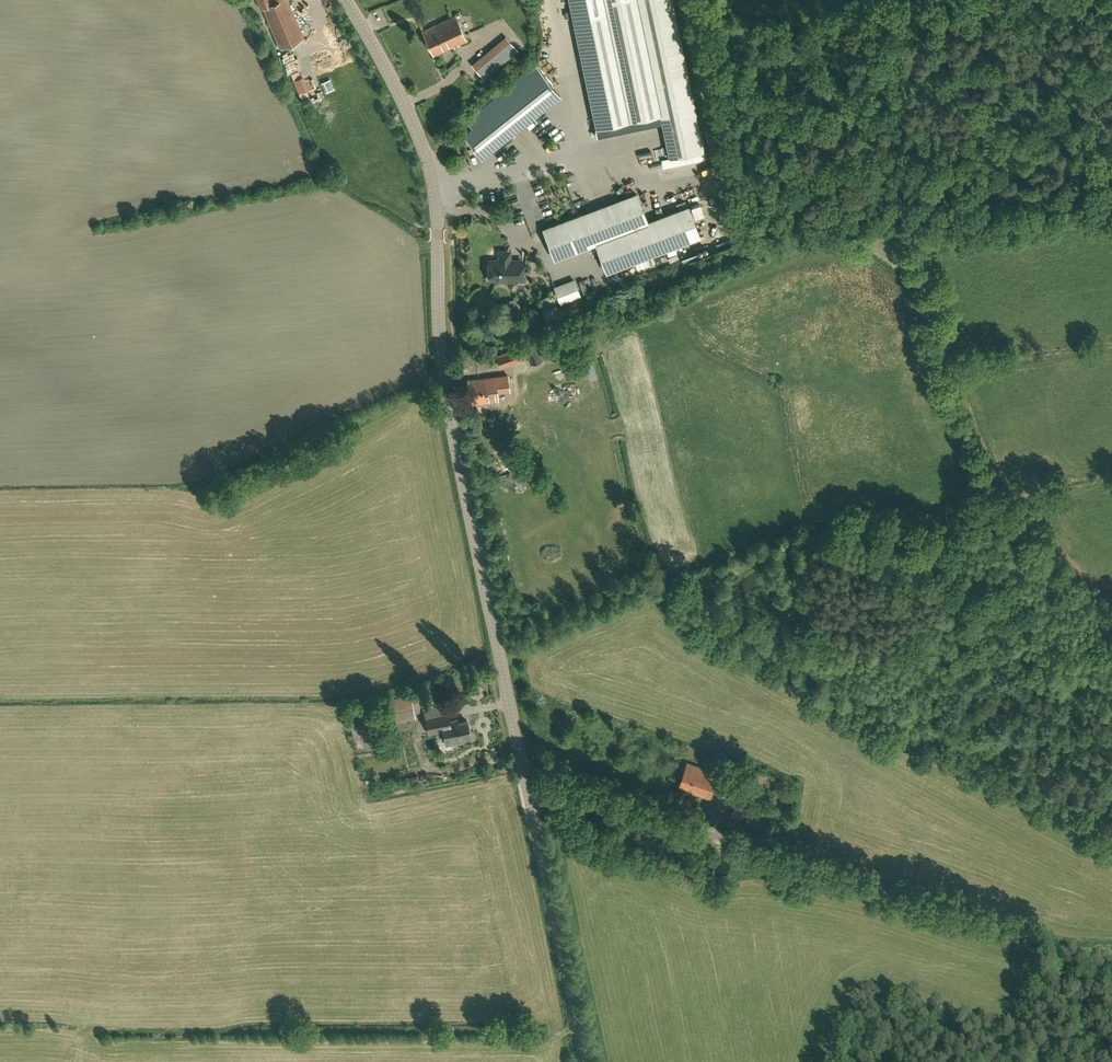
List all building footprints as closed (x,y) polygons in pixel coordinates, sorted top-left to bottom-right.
[(288,0),(258,0),(261,8),(263,7),(279,47),(303,37),(288,0)] [(573,19),(596,127),(660,114),(667,146),(669,157),(671,156),(700,150),(702,150),(670,0),(569,0),(573,19)] [(433,55),(466,40),(455,16),(422,31),(433,55)] [(484,78),(517,51),(506,37),(472,64),(484,78)] [(470,130),(461,136),(480,159),(560,96),(536,66),(464,123),(470,130)] [(301,69),(291,72),(298,98),(308,95),(301,69)] [(330,79),(321,83),(325,93),(334,89),(330,79)] [(665,146),(657,147),(658,157),(666,156),(665,146)] [(647,222),(636,194),(543,229),(554,258),(595,243),(606,271),(699,236),(688,207),(647,222)] [(690,205),(693,215),(701,213),(698,203),(690,205)] [(499,249),(499,255),(499,260),(489,260),(489,266),(486,267),(489,274),(489,280),(522,280),(522,262),(510,262),(510,249),(499,249)] [(555,287),(560,302),(579,295),(574,280),(555,287)] [(543,356),(549,354),(551,361),(558,358),(556,352),(552,340),(538,345),(543,356)] [(537,346),(525,350),(530,364),(543,360),(537,346)] [(519,347),(508,351),(496,355),(501,367),(512,362),(523,358),(522,356),(519,347)] [(582,360),(584,365),(586,370),(587,373),(588,377),(597,374),(591,357),(582,360)] [(572,378),(587,373),(586,370),(584,365),(569,370),(572,378)] [(471,404),(496,401),(495,392),(508,391),(506,374),(490,376),(468,378),(471,404)] [(405,690),(406,695),(388,699),(393,721),(414,717),(410,698),(432,694),(431,685),(405,690)] [(470,735),(466,721),(458,722),(458,720),(450,721),(448,713),(425,717),(428,733),(444,729),(446,740),(453,738),(454,742),(469,739),(468,735),(470,735)] [(719,774),(687,763),(679,788),(710,799),(719,774)] [(417,775),(407,777),(409,783),(418,781),(417,775)] [(745,824),(730,820),(728,826),(743,830),(745,824)]
